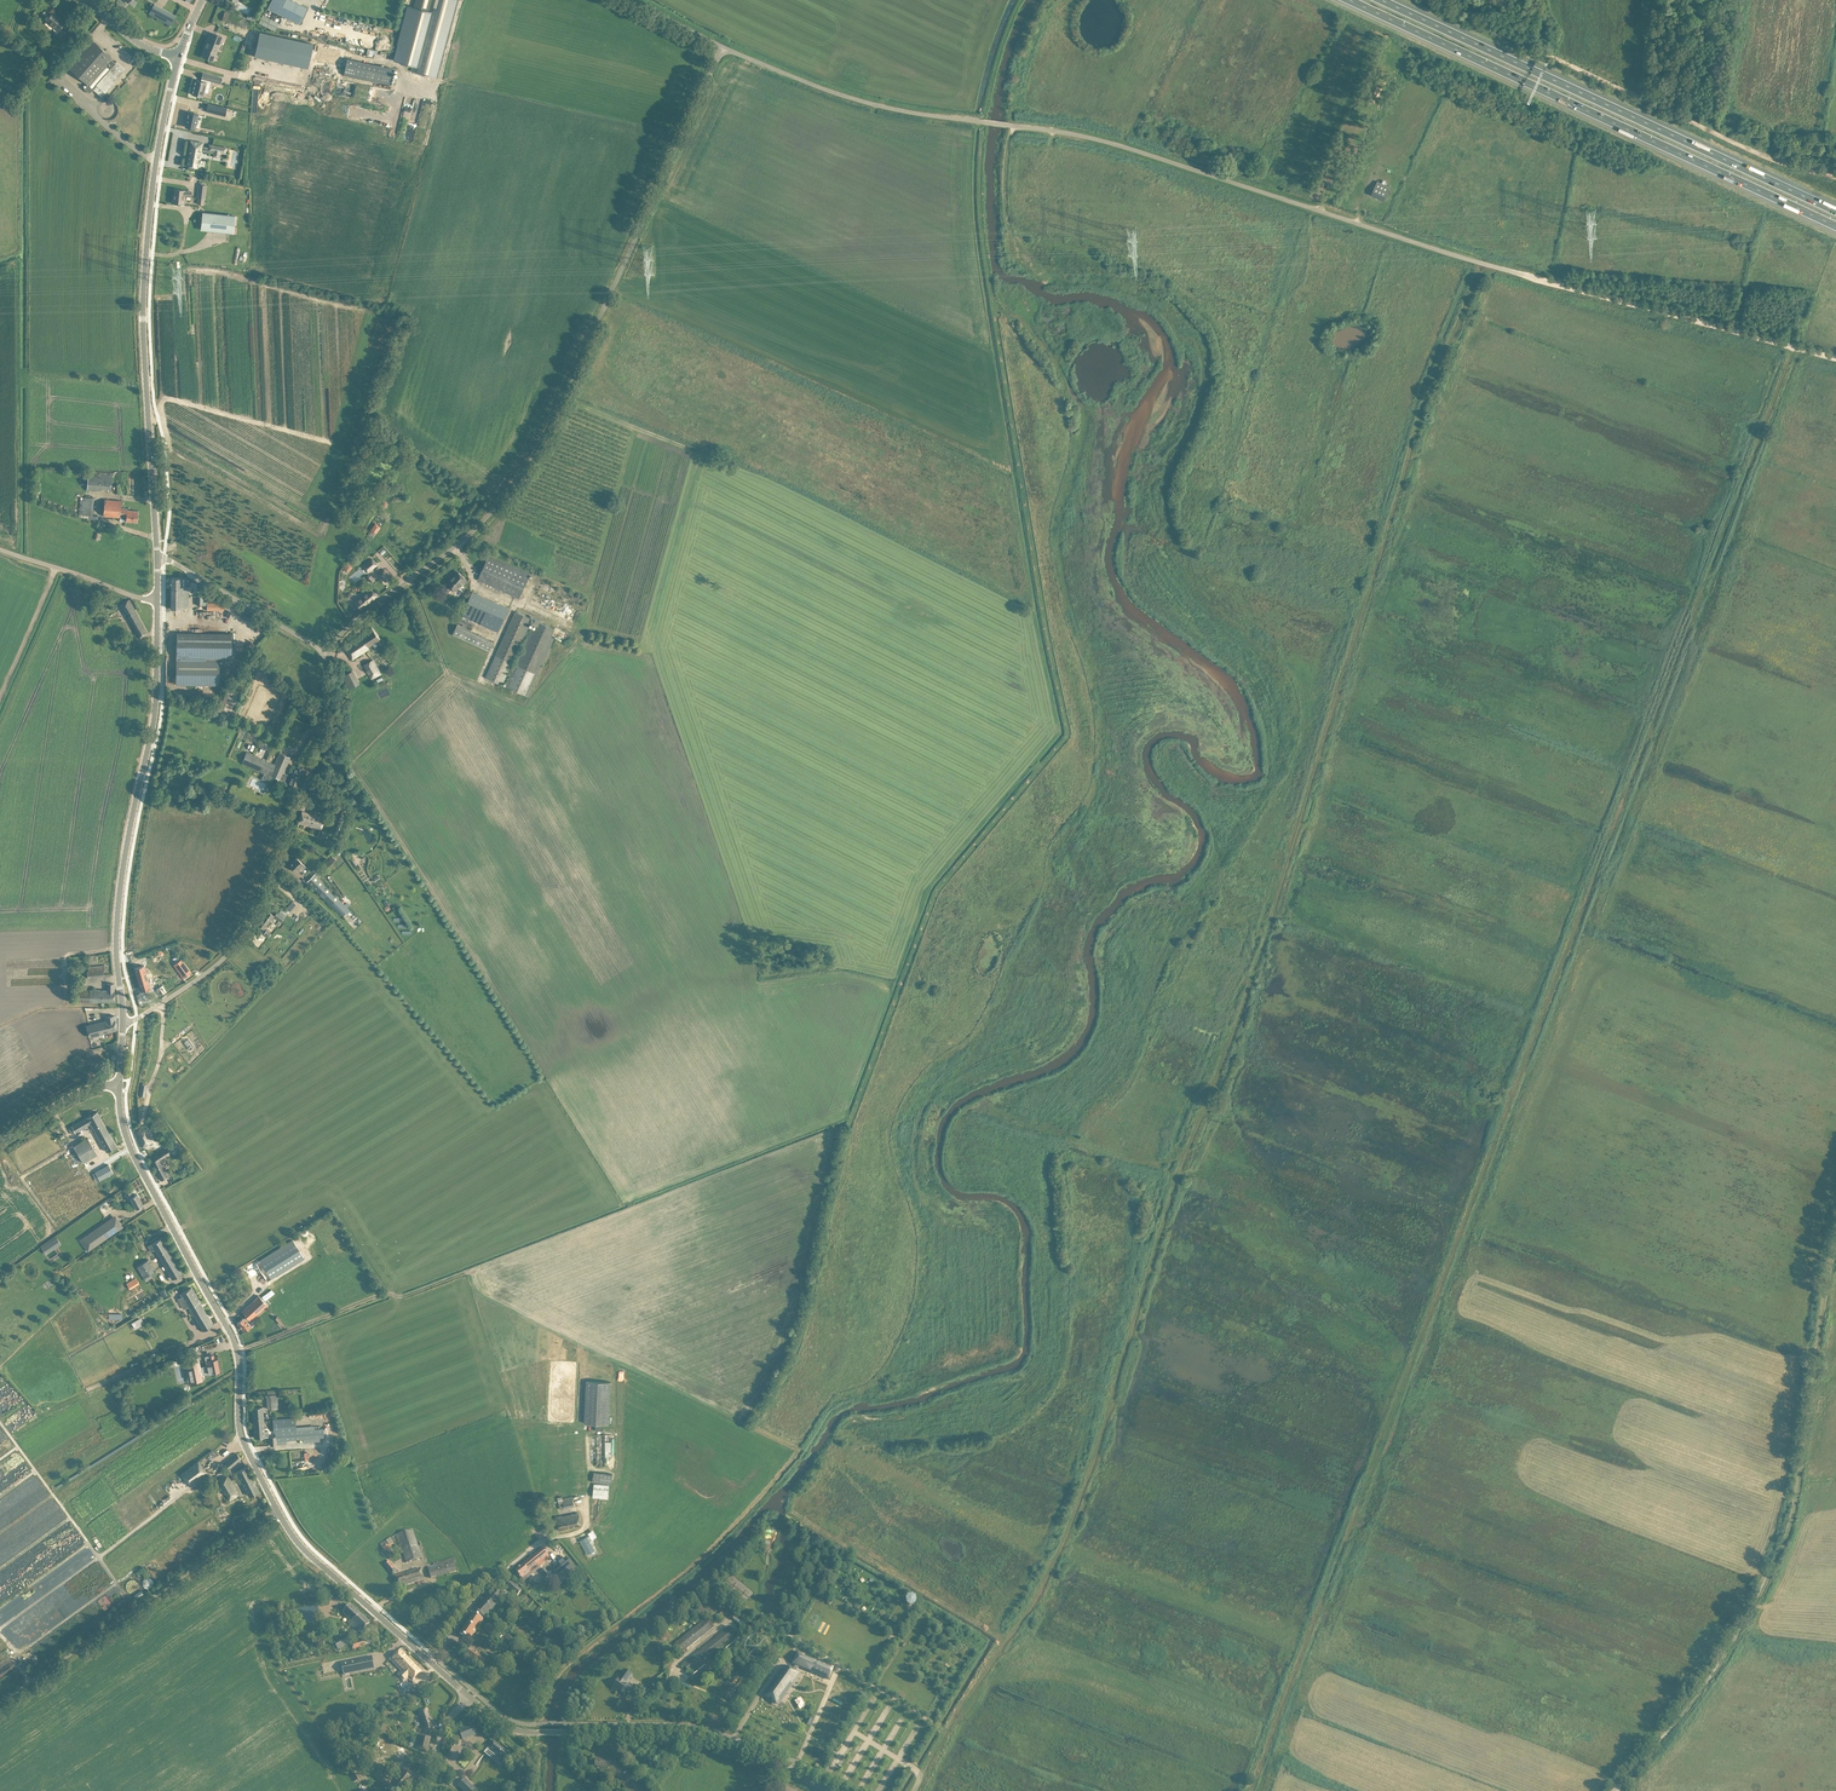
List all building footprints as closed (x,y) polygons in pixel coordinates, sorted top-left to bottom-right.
[(267,8),(300,24),(308,8),(292,0),(271,0),(267,8)] [(395,60),(413,65),(411,70),(437,77),(458,0),(416,0),(415,5),(410,3),(395,60)] [(176,15),(154,5),(149,15),(171,25),(176,15)] [(224,11),(222,20),(246,27),(248,18),(224,11)] [(49,16),(46,20),(57,30),(59,32),(57,35),(62,40),(63,38),(67,33),(62,29),(60,28),(66,22),(61,17),(60,18),(53,12),(52,13),(51,14),(49,16)] [(262,15),(259,23),(275,31),(279,23),(262,15)] [(202,56),(208,58),(213,60),(222,37),(210,32),(205,45),(206,46),(202,56)] [(259,32),(254,56),(307,68),(313,44),(259,32)] [(93,40),(69,68),(88,85),(84,89),(89,93),(93,89),(101,96),(104,92),(105,92),(114,82),(114,81),(125,68),(116,61),(114,64),(110,60),(112,58),(93,40)] [(347,58),(343,75),(390,84),(393,68),(347,58)] [(203,73),(201,79),(203,79),(211,81),(220,84),(222,78),(203,73)] [(195,79),(191,94),(203,97),(204,92),(208,93),(209,88),(205,87),(207,82),(202,81),(195,79)] [(208,104),(206,111),(224,116),(226,108),(208,104)] [(187,118),(185,127),(195,129),(198,114),(188,112),(186,118),(187,118)] [(191,140),(186,166),(198,168),(202,142),(191,140)] [(208,147),(208,150),(214,151),(220,152),(225,153),(226,147),(209,144),(208,147)] [(1371,194),(1384,200),(1390,187),(1377,181),(1371,194)] [(197,197),(198,197),(197,204),(204,205),(205,198),(206,198),(207,185),(198,184),(197,197)] [(172,203),(178,203),(179,204),(180,205),(180,204),(183,204),(184,196),(191,197),(191,191),(185,191),(185,190),(175,189),(174,197),(173,198),(172,203)] [(202,212),(200,230),(233,234),(235,215),(202,212)] [(89,471),(87,488),(111,490),(113,473),(89,471)] [(83,499),(79,499),(79,515),(93,515),(93,497),(83,496),(83,499)] [(121,501),(115,500),(105,499),(104,516),(126,517),(126,521),(131,521),(137,522),(138,511),(127,510),(127,508),(121,508),(121,501)] [(376,534),(381,526),(374,522),(370,530),(376,534)] [(478,579),(483,582),(519,598),(530,574),(489,555),(478,579)] [(372,557),(363,565),(368,572),(378,564),(372,557)] [(348,573),(353,566),(347,562),(343,569),(348,573)] [(379,574),(381,576),(385,581),(388,578),(389,579),(392,577),(388,573),(384,569),(379,574)] [(447,583),(455,591),(455,592),(459,596),(463,591),(459,587),(466,579),(459,572),(452,579),(451,578),(447,583)] [(181,586),(181,578),(171,578),(170,608),(188,608),(188,586),(181,586)] [(355,601),(358,605),(362,610),(370,603),(369,603),(378,596),(371,588),(355,601)] [(472,591),(461,615),(498,632),(509,608),(472,591)] [(95,602),(100,605),(105,596),(100,593),(95,602)] [(119,604),(122,609),(123,608),(127,616),(126,616),(129,621),(131,624),(138,637),(147,632),(129,599),(119,604)] [(224,601),(207,601),(207,610),(224,610),(224,601)] [(485,677),(502,684),(530,622),(533,624),(505,686),(528,696),(554,638),(551,636),(555,628),(541,622),(542,620),(530,614),(529,617),(515,610),(485,677)] [(494,642),(457,625),(453,635),(490,651),(494,642)] [(344,647),(348,652),(353,659),(366,650),(365,649),(380,638),(375,632),(372,627),(366,631),(366,632),(344,647)] [(232,633),(177,633),(176,684),(219,685),(219,658),(231,658),(232,633)] [(373,659),(364,664),(371,678),(381,674),(373,659)] [(353,669),(349,671),(354,684),(359,683),(353,669)] [(220,693),(213,710),(221,713),(229,696),(220,693)] [(279,752),(274,764),(247,752),(242,763),(278,778),(297,786),(304,770),(296,766),(293,773),(289,771),(288,774),(284,772),(289,759),(290,760),(291,757),(279,752)] [(330,831),(338,834),(345,811),(338,809),(330,831)] [(299,822),(304,823),(311,826),(311,825),(321,828),(324,819),(302,811),(299,822)] [(332,856),(327,862),(330,865),(336,859),(332,856)] [(357,864),(352,856),(348,859),(354,866),(357,864)] [(289,865),(293,869),(295,871),(298,869),(301,871),(306,866),(297,857),(289,865)] [(343,915),(349,908),(343,902),(341,900),(316,876),(317,874),(316,872),(314,874),(307,881),(339,912),(339,911),(343,915)] [(257,924),(262,927),(264,928),(274,915),(267,910),(257,924)] [(274,916),(277,918),(282,921),(284,918),(277,913),(274,916)] [(176,962),(185,976),(191,972),(183,957),(176,962)] [(88,971),(87,971),(87,977),(105,975),(104,965),(88,967),(88,971)] [(143,965),(134,968),(141,991),(144,990),(143,986),(149,984),(143,965)] [(74,990),(74,1002),(102,1002),(102,1001),(109,1001),(115,1001),(115,990),(114,983),(106,983),(107,990),(99,990),(99,989),(94,989),(93,989),(93,990),(90,990),(74,990)] [(157,996),(166,991),(162,984),(153,990),(157,996)] [(106,1021),(86,1025),(90,1038),(90,1037),(90,1036),(116,1030),(115,1019),(114,1015),(108,1016),(105,1017),(106,1021)] [(68,1127),(71,1133),(72,1134),(91,1123),(107,1151),(116,1146),(97,1111),(68,1127)] [(140,1130),(135,1132),(141,1146),(148,1143),(147,1140),(150,1138),(146,1129),(141,1132),(140,1130)] [(34,1191),(83,1162),(97,1154),(88,1138),(74,1146),(24,1175),(24,1174),(0,1187),(0,1211),(34,1191)] [(165,1147),(150,1158),(155,1168),(154,1169),(161,1180),(166,1177),(169,1175),(161,1159),(170,1153),(169,1152),(177,1147),(178,1149),(181,1147),(175,1139),(165,1146),(165,1147)] [(108,1164),(95,1171),(100,1180),(113,1172),(108,1164)] [(132,1190),(125,1194),(128,1199),(129,1199),(131,1203),(133,1202),(136,1208),(143,1204),(137,1194),(134,1195),(132,1190)] [(108,1222),(81,1241),(88,1250),(122,1226),(120,1223),(113,1228),(108,1222)] [(56,1237),(41,1247),(46,1254),(61,1244),(56,1237)] [(161,1237),(156,1240),(148,1245),(151,1251),(155,1249),(172,1278),(182,1273),(161,1237)] [(258,1261),(256,1263),(261,1271),(267,1281),(269,1285),(278,1279),(276,1276),(281,1273),(304,1258),(293,1240),(258,1261)] [(144,1278),(150,1274),(152,1277),(158,1273),(155,1270),(156,1270),(149,1259),(137,1267),(144,1278)] [(136,1277),(127,1283),(130,1289),(139,1283),(136,1277)] [(181,1293),(183,1295),(178,1298),(184,1308),(189,1306),(203,1330),(213,1324),(191,1287),(181,1293)] [(159,1291),(162,1297),(169,1294),(166,1288),(159,1291)] [(259,1295),(246,1307),(242,1311),(246,1316),(244,1318),(243,1317),(237,1323),(245,1331),(247,1329),(248,1330),(250,1327),(249,1327),(250,1326),(248,1323),(267,1305),(259,1295)] [(190,1358),(174,1361),(174,1363),(176,1363),(176,1361),(182,1360),(183,1363),(184,1362),(188,1383),(203,1379),(202,1374),(212,1372),(219,1371),(217,1359),(214,1359),(213,1355),(209,1356),(210,1360),(210,1365),(207,1365),(200,1366),(198,1356),(190,1358)] [(585,1380),(583,1423),(609,1424),(610,1381),(585,1380)] [(266,1394),(267,1409),(274,1408),(274,1409),(278,1409),(277,1393),(273,1393),(266,1394)] [(252,1407),(253,1422),(264,1421),(264,1419),(263,1406),(252,1407)] [(276,1432),(276,1436),(276,1441),(277,1445),(286,1444),(286,1440),(324,1437),(323,1428),(296,1430),(295,1417),(272,1419),(273,1432),(276,1432)] [(264,1421),(253,1422),(255,1437),(269,1436),(268,1430),(265,1431),(264,1421)] [(609,1456),(611,1456),(611,1433),(595,1433),(595,1436),(590,1436),(590,1444),(596,1444),(596,1464),(609,1464),(609,1456)] [(237,1453),(225,1463),(230,1468),(241,1458),(237,1453)] [(198,1459),(180,1473),(189,1485),(207,1471),(198,1459)] [(247,1466),(237,1471),(249,1496),(259,1490),(247,1466)] [(593,1471),(592,1481),(611,1484),(612,1474),(606,1473),(593,1471)] [(224,1476),(223,1475),(217,1478),(230,1500),(237,1496),(235,1493),(238,1491),(229,1476),(226,1477),(225,1475),(224,1476)] [(572,1495),(562,1498),(562,1496),(558,1497),(561,1508),(564,1507),(564,1508),(574,1505),(572,1495)] [(555,1517),(557,1523),(558,1529),(581,1525),(580,1519),(579,1513),(562,1516),(562,1515),(555,1517)] [(413,1530),(398,1534),(407,1563),(421,1558),(413,1530)] [(587,1536),(580,1540),(587,1554),(595,1549),(587,1536)] [(395,1546),(391,1538),(380,1544),(385,1551),(395,1546)] [(515,1570),(519,1575),(522,1579),(530,1573),(528,1571),(537,1564),(540,1567),(550,1558),(543,1549),(515,1570)] [(433,1563),(434,1566),(428,1568),(431,1578),(457,1571),(453,1558),(433,1563)] [(567,1558),(552,1570),(561,1581),(576,1569),(567,1558)] [(397,1571),(388,1561),(384,1564),(389,1571),(388,1571),(392,1575),(397,1571)] [(420,1568),(395,1576),(399,1587),(424,1580),(420,1568)] [(546,1569),(541,1572),(546,1577),(550,1573),(546,1569)] [(512,1581),(506,1587),(516,1596),(522,1590),(512,1581)] [(476,1610),(481,1614),(485,1618),(502,1598),(494,1590),(476,1610)] [(915,1600),(911,1598),(907,1598),(905,1602),(906,1606),(910,1608),(914,1607),(916,1604),(915,1600)] [(720,1610),(713,1602),(705,1608),(712,1616),(720,1610)] [(317,1605),(288,1612),(291,1626),(321,1620),(317,1605)] [(351,1605),(346,1609),(343,1613),(350,1620),(348,1623),(350,1625),(361,1614),(351,1605)] [(470,1640),(473,1635),(483,1619),(474,1613),(460,1634),(470,1640)] [(361,1614),(350,1625),(358,1633),(361,1630),(363,1632),(366,1628),(371,1623),(361,1614)] [(681,1652),(683,1651),(685,1654),(688,1651),(685,1649),(714,1626),(706,1617),(674,1644),(681,1652)] [(496,1620),(492,1624),(498,1629),(501,1625),(496,1620)] [(490,1624),(485,1628),(498,1641),(502,1636),(490,1624)] [(730,1626),(683,1664),(690,1673),(703,1663),(708,1668),(715,1662),(711,1657),(738,1636),(730,1626)] [(515,1648),(519,1643),(515,1639),(510,1633),(505,1638),(515,1648)] [(348,1638),(336,1644),(339,1650),(351,1644),(348,1638)] [(372,1638),(351,1644),(352,1651),(363,1648),(362,1647),(374,1644),(372,1638)] [(523,1646),(521,1649),(529,1657),(532,1653),(523,1646)] [(471,1648),(466,1654),(479,1664),(483,1658),(471,1648)] [(401,1652),(393,1659),(405,1672),(403,1674),(407,1678),(409,1676),(413,1680),(421,1672),(401,1652)] [(797,1652),(792,1664),(796,1666),(793,1669),(796,1671),(799,1667),(829,1679),(834,1667),(815,1659),(815,1661),(806,1658),(807,1656),(797,1652)] [(374,1669),(373,1664),(366,1665),(364,1659),(342,1663),(343,1670),(350,1669),(351,1673),(374,1669)] [(775,1686),(767,1696),(776,1702),(783,1692),(786,1694),(799,1676),(800,1674),(796,1671),(793,1669),(789,1666),(785,1672),(784,1672),(781,1670),(772,1684),(775,1686)] [(626,1684),(632,1675),(625,1671),(613,1687),(627,1697),(633,1689),(626,1684)] [(798,1709),(805,1707),(801,1697),(794,1699),(798,1709)] [(428,1709),(422,1711),(419,1712),(420,1716),(419,1716),(425,1733),(430,1732),(435,1730),(432,1719),(431,1719),(428,1709)] [(837,1709),(827,1724),(839,1731),(849,1716),(845,1713),(844,1714),(840,1712),(841,1711),(837,1709)] [(474,1725),(460,1731),(463,1740),(477,1735),(474,1725)] [(416,1750),(421,1751),(427,1753),(431,1738),(425,1736),(420,1735),(416,1750)] [(488,1748),(486,1751),(491,1755),(491,1756),(498,1761),(501,1757),(505,1760),(509,1755),(502,1749),(502,1748),(493,1741),(488,1748)] [(595,1758),(595,1765),(595,1768),(611,1768),(611,1759),(595,1758)] [(379,1770),(373,1776),(386,1787),(392,1781),(379,1770)] [(391,1790),(403,1790),(414,1778),(404,1770),(394,1783),(395,1784),(390,1790),(391,1790)] [(632,1773),(621,1782),(628,1790),(647,1790),(632,1773)] [(458,1786),(463,1790),(474,1790),(476,1789),(465,1779),(458,1786)]
